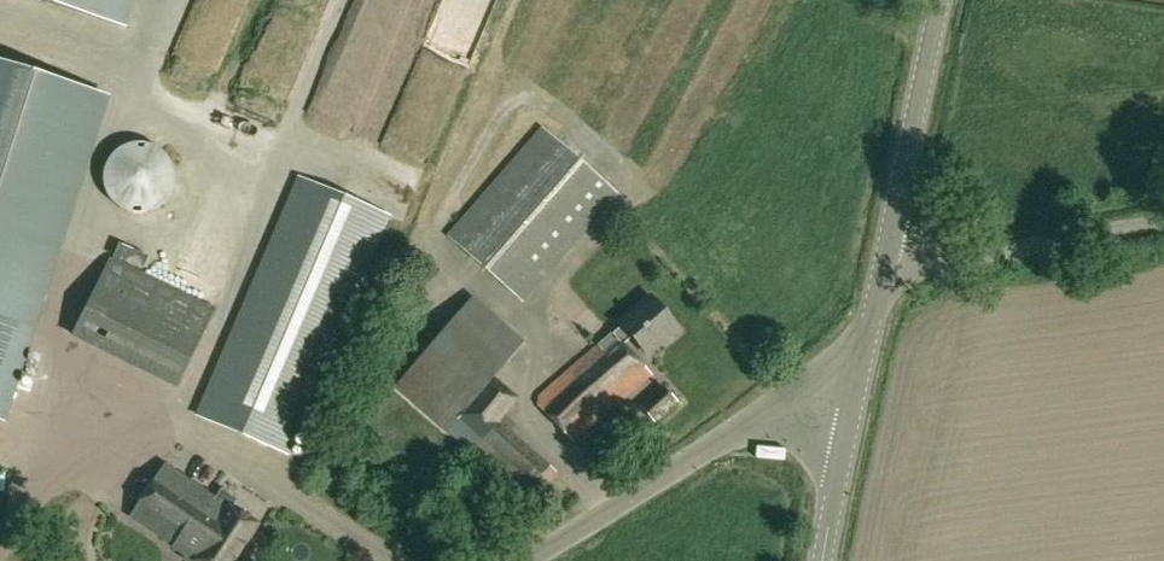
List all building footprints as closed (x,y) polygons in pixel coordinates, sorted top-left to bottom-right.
[(1,419),(105,95),(80,87),(0,62),(0,418),(1,419)] [(522,301),(617,193),(543,128),(448,236),(522,301)] [(287,452),(388,215),(299,178),(198,414),(287,452)] [(133,239),(129,266),(165,272),(169,245),(133,239)] [(177,384),(213,308),(108,257),(71,333),(177,384)] [(528,501),(554,471),(500,423),(518,399),(493,376),(525,341),(473,295),(422,354),(423,355),(397,385),(528,501)] [(647,354),(678,328),(651,296),(620,322),(622,325),(540,397),(540,406),(573,443),(651,374),(624,343),(632,337),(647,354)] [(655,423),(678,402),(662,384),(638,406),(655,423)] [(214,500),(163,466),(127,520),(189,560),(233,560),(255,528),(229,511),(237,499),(222,489),(214,500)] [(457,517),(468,507),(458,496),(447,506),(457,517)]
